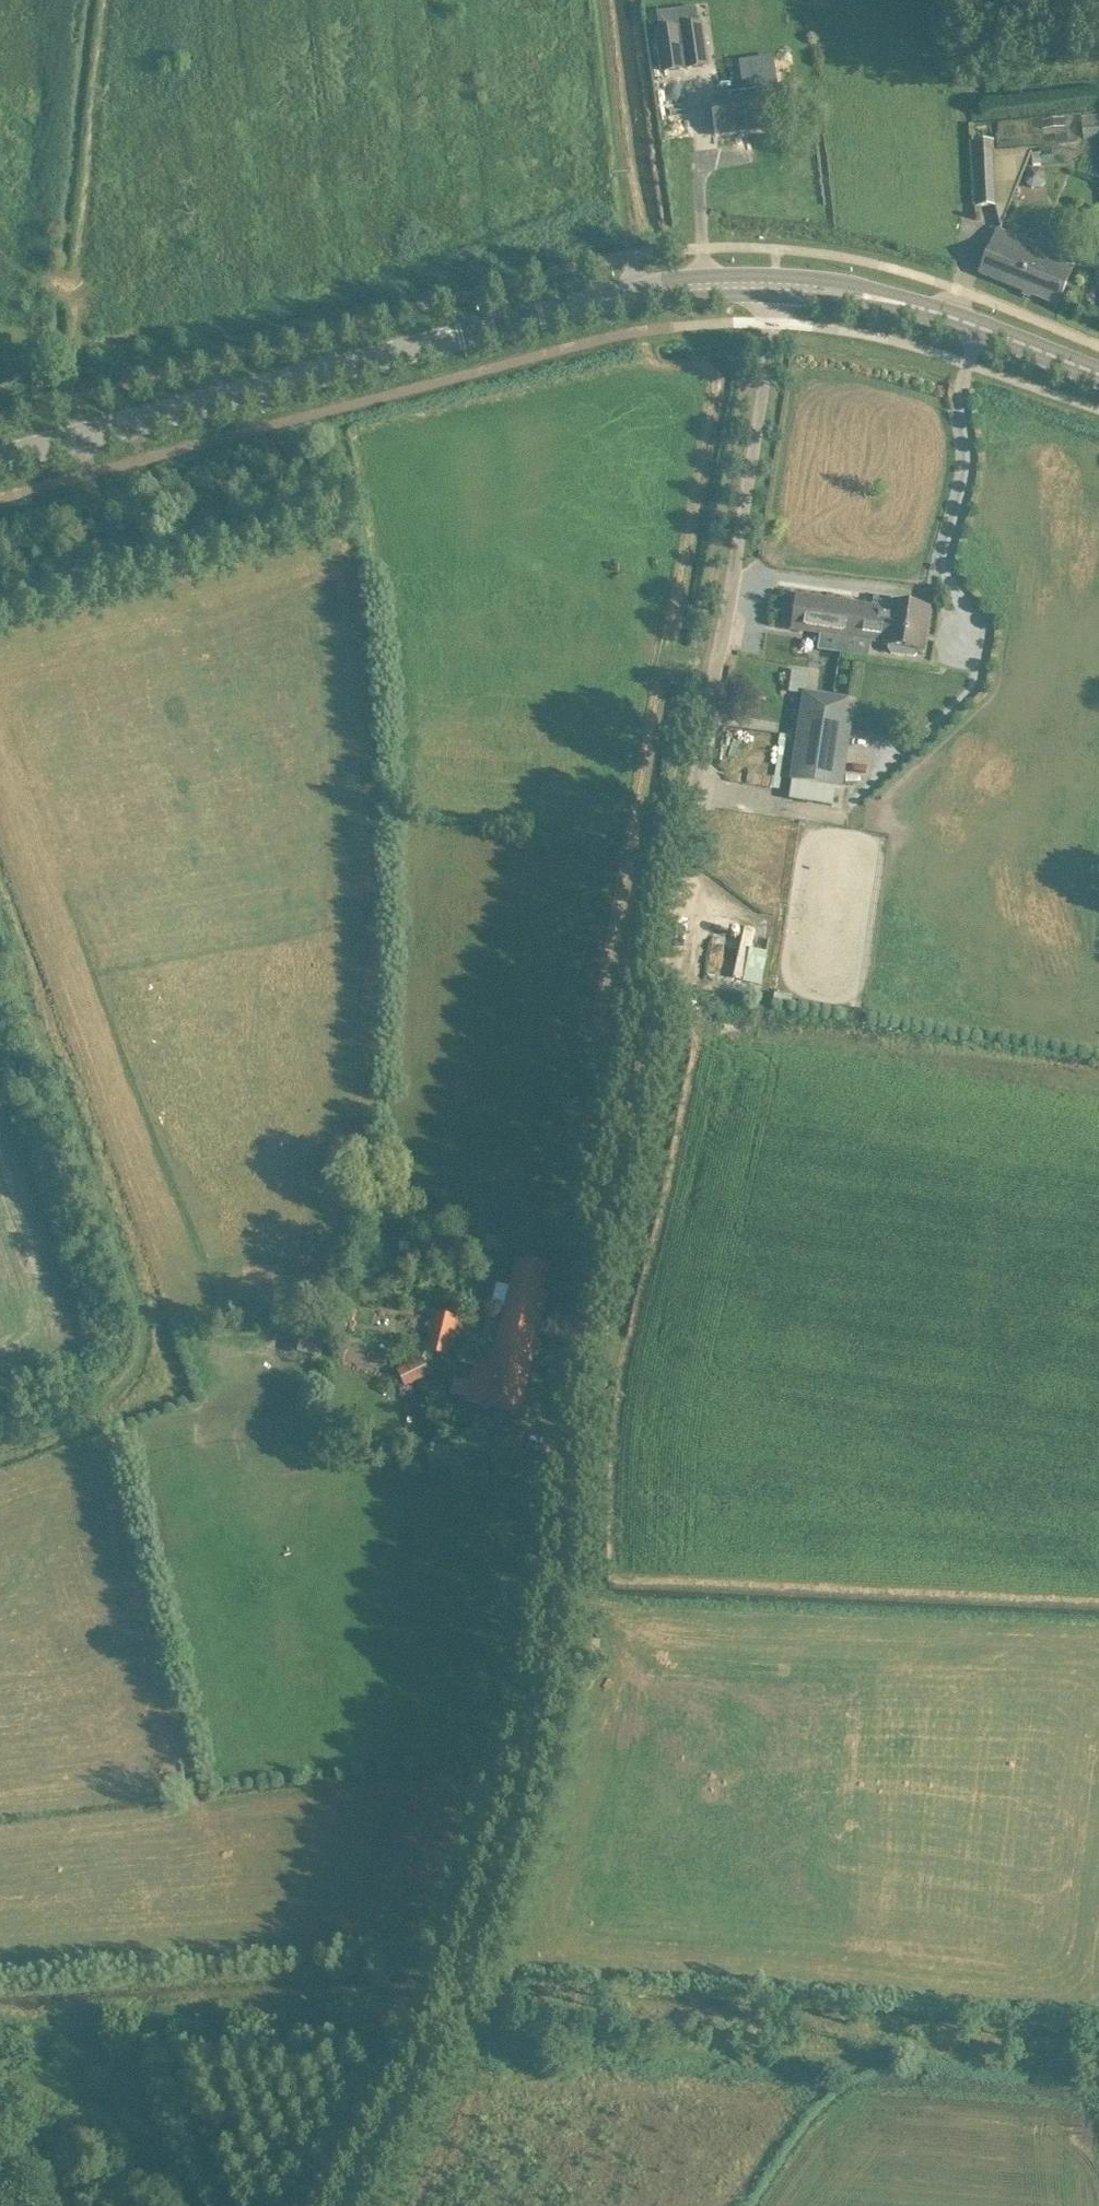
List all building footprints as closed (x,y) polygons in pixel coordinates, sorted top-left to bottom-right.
[(664,71),(707,65),(702,24),(658,30),(664,71)] [(746,95),(711,99),(716,136),(737,133),(737,130),(768,126),(763,86),(776,84),(773,61),(752,64),(755,83),(744,84),(746,95)] [(1043,130),(1065,127),(1064,118),(1042,120),(1043,130)] [(1005,151),(994,152),(994,140),(977,142),(977,152),(977,163),(977,206),(996,206),(1002,230),(1027,166),(1032,153),(1028,151),(1026,155),(1025,155),(1016,155),(1015,151),(1005,152),(1005,151)] [(1046,182),(1045,172),(1040,168),(1032,168),(1026,172),(1027,184),(1034,188),(1041,187),(1046,182)] [(1058,238),(1052,253),(998,231),(989,253),(981,273),(1058,304),(1066,284),(1075,262),(1073,261),(1079,247),(1058,238)] [(890,610),(829,601),(796,596),(792,628),(824,633),(885,642),(885,645),(889,646),(888,650),(892,654),(915,657),(918,654),(918,650),(923,651),(929,609),(891,603),(890,610)] [(849,696),(808,690),(803,689),(802,694),(795,745),(790,780),(843,788),(856,700),(856,699),(849,698),(849,696)] [(554,1268),(533,1263),(518,1260),(511,1287),(496,1283),(491,1304),(506,1308),(495,1356),(479,1353),(477,1361),(529,1374),(530,1373),(554,1268)] [(433,1313),(424,1352),(446,1357),(455,1318),(433,1313)] [(423,1358),(398,1370),(406,1386),(431,1374),(423,1358)] [(529,1374),(477,1361),(466,1403),(519,1416),(529,1374)]
